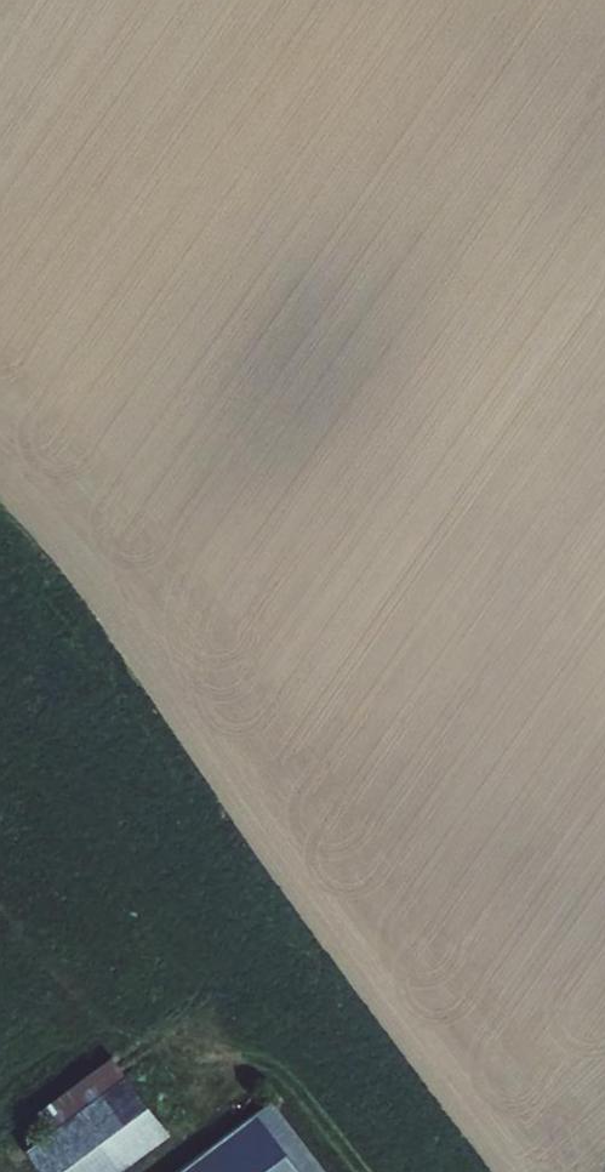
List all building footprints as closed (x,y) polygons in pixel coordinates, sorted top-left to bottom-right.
[(137,1075),(64,1130),(70,1138),(49,1154),(63,1171),(121,1171),(177,1129),(137,1075)] [(260,1099),(162,1171),(316,1171),(260,1099)]
